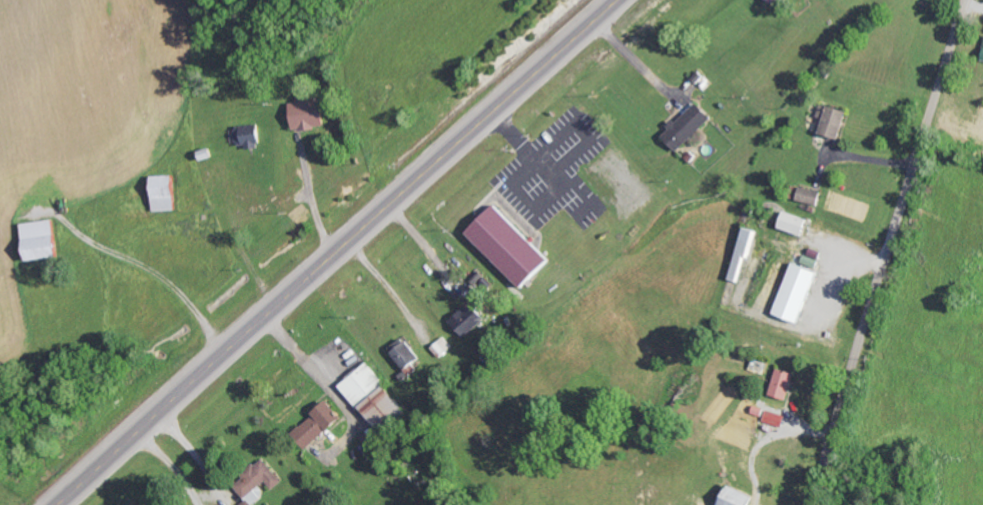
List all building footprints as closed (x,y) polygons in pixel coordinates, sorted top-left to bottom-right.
[(326,127),(324,94),(298,95),(298,101),(294,101),(295,128),(326,127)] [(679,150),(712,115),(696,101),(664,136),(679,150)] [(819,116),(827,118),(823,132),(843,138),(851,110),(823,102),(819,116)] [(261,145),(259,123),(235,125),(237,147),(261,145)] [(155,210),(177,209),(176,174),(154,175),(155,210)] [(822,189),(799,185),(797,200),(820,204),(822,189)] [(525,287),(553,259),(499,203),(471,231),(525,287)] [(807,233),(810,216),(786,211),(782,228),(807,233)] [(25,222),(29,259),(62,256),(58,218),(25,222)] [(760,229),(744,226),(734,279),(743,281),(748,256),(755,257),(760,229)] [(776,313),(801,322),(821,270),(795,261),(776,313)] [(452,321),(466,336),(486,316),(472,301),(452,321)] [(422,358),(409,340),(398,348),(397,347),(392,351),(407,370),(422,358)] [(340,383),(384,437),(411,415),(367,361),(340,383)] [(796,371),(778,368),(773,395),(790,398),(796,371)] [(345,416),(332,400),(294,432),(308,448),(345,416)] [(783,426),(786,414),(767,410),(764,421),(783,426)] [(253,468),(273,489),(283,479),(264,458),(253,468)] [(733,484),(722,504),(755,504),(759,497),(733,484)]
